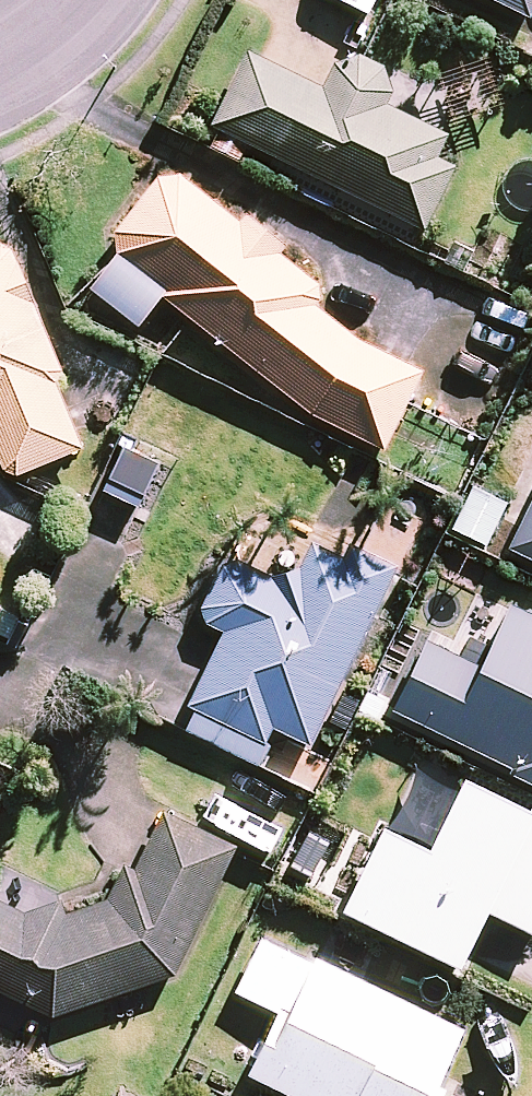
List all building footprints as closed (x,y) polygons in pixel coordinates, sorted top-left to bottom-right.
[(529,17),(531,12),(531,0),(494,0),(529,17)] [(409,81),(344,50),(324,91),(247,53),(212,126),(422,229),(452,167),(434,158),(446,135),(395,110),(409,81)] [(178,179),(158,180),(115,236),(115,253),(165,291),(160,297),(316,416),(383,452),(420,386),(310,302),(321,288),(178,179)] [(16,239),(0,245),(0,461),(6,478),(78,450),(48,372),(65,365),(16,239)] [(510,499),(475,481),(451,529),(486,546),(510,499)] [(507,548),(531,560),(531,497),(507,548)] [(197,619),(224,631),(189,709),(194,711),(185,731),(256,763),(272,727),(314,746),(396,565),(316,530),(291,586),(225,556),(197,619)] [(507,608),(479,667),(426,641),(392,712),(531,778),(531,620),(507,608)] [(464,780),(430,851),(383,829),(344,912),(460,967),(487,911),(531,932),(531,812),(464,780)] [(54,1023),(170,980),(237,851),(166,813),(136,870),(124,864),(106,899),(46,921),(0,898),(0,995),(54,1023)] [(315,961),(290,1013),(282,1009),(250,1075),(294,1095),(430,1095),(461,1030),(315,961)]
